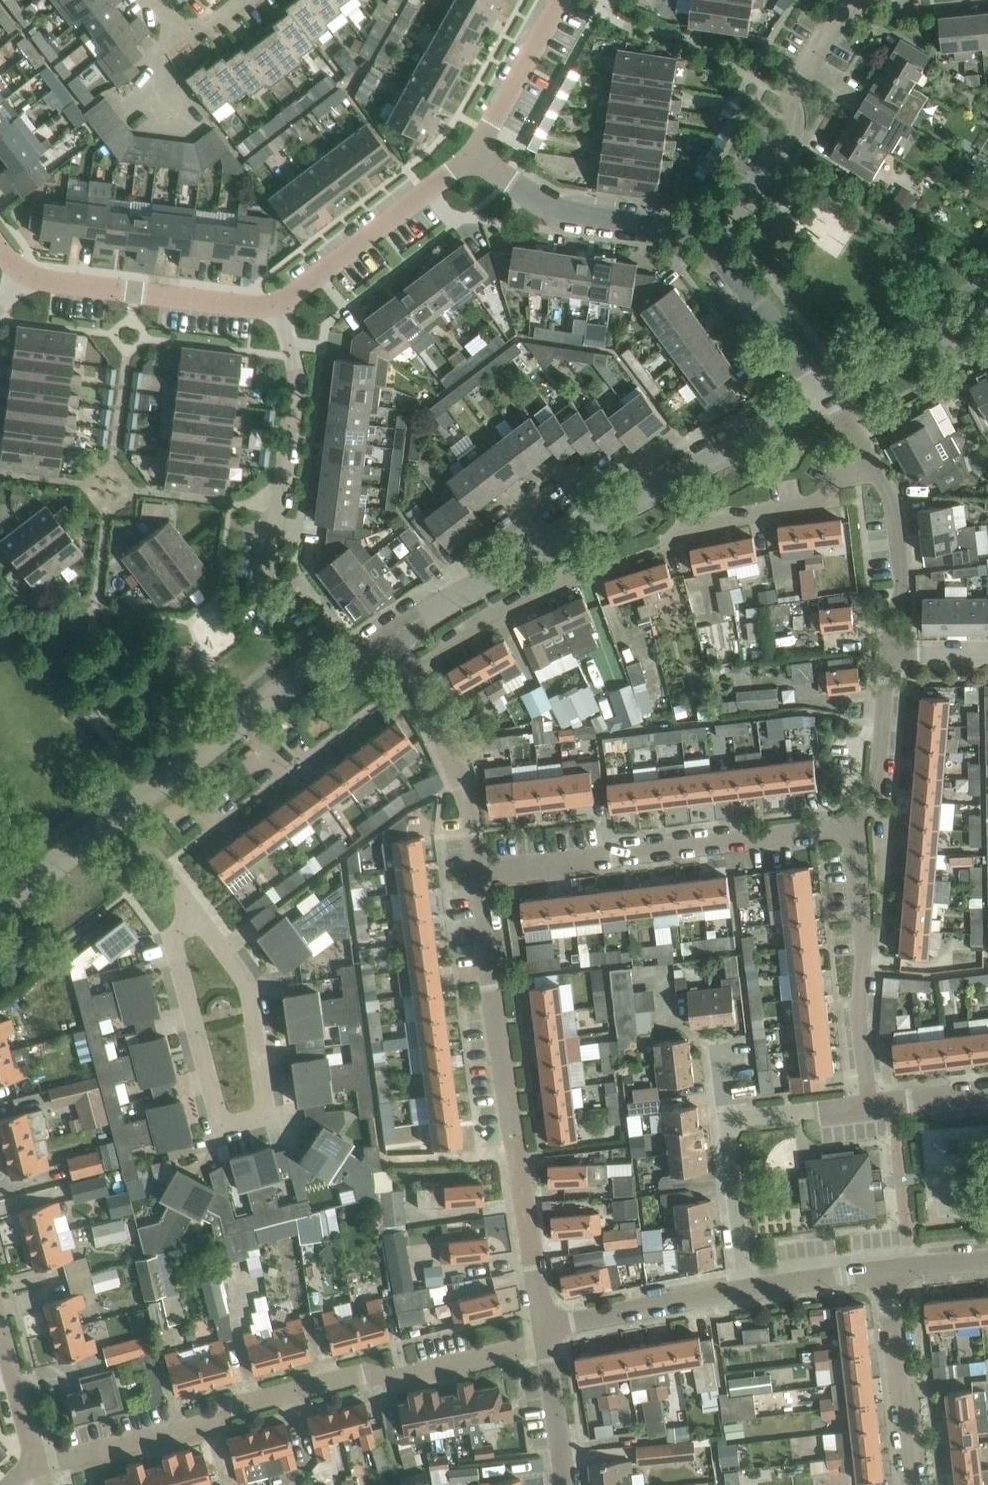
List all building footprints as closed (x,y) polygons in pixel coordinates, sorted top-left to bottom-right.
[(23,9),(16,0),(7,0),(6,1),(16,14),(23,9)] [(60,7),(73,24),(82,17),(104,0),(68,0),(60,7)] [(80,36),(84,42),(95,34),(95,33),(112,19),(120,13),(114,5),(121,0),(104,0),(99,4),(83,17),(91,28),(80,36)] [(313,39),(329,27),(309,0),(293,0),(294,1),(287,6),(313,39)] [(329,27),(333,32),(349,19),(340,6),(335,0),(309,0),(329,27)] [(411,17),(418,5),(410,0),(408,0),(402,12),(411,17)] [(495,18),(464,0),(455,0),(447,14),(479,32),(484,22),(490,26),(495,18)] [(495,18),(500,9),(494,6),(497,0),(464,0),(495,18)] [(689,26),(719,30),(723,1),(713,0),(693,0),(689,26)] [(790,0),(779,0),(777,3),(785,8),(790,0)] [(749,34),(753,6),(723,1),(719,30),(749,34)] [(8,14),(0,4),(0,18),(1,20),(8,14)] [(316,44),(313,39),(287,6),(277,13),(281,17),(274,22),(301,56),(316,44)] [(23,9),(16,14),(25,26),(32,21),(23,9)] [(377,22),(387,27),(393,17),(384,11),(377,22)] [(411,17),(402,12),(396,23),(405,28),(411,17)] [(979,13),(982,47),(987,46),(987,12),(979,13)] [(95,34),(84,42),(97,58),(108,50),(109,51),(135,30),(142,38),(150,32),(138,16),(128,23),(120,13),(112,19),(95,33),(95,34)] [(982,47),(979,13),(959,15),(963,59),(972,58),(971,48),(982,47)] [(8,14),(1,20),(10,31),(17,26),(8,14)] [(479,32),(447,14),(437,32),(475,53),(480,45),(474,41),(479,32)] [(939,17),(943,51),(954,49),(956,59),(963,59),(959,15),(939,17)] [(259,40),(285,74),(303,60),(301,56),(274,22),(264,30),(267,34),(259,40)] [(387,27),(377,22),(371,33),(380,39),(387,27)] [(42,48),(49,43),(39,30),(33,35),(42,48)] [(135,30),(109,51),(108,50),(97,58),(119,86),(139,71),(131,61),(142,53),(134,44),(142,38),(135,30)] [(471,62),(475,53),(437,32),(427,50),(459,68),(464,58),(471,62)] [(381,50),(390,55),(398,40),(389,35),(381,50)] [(27,54),(34,48),(25,36),(18,42),(27,54)] [(356,38),(350,48),(359,53),(364,43),(356,38)] [(913,85),(931,55),(901,38),(883,67),(913,85)] [(249,42),(241,48),(266,81),(270,85),(285,74),(259,40),(252,46),(249,42)] [(369,59),(376,47),(366,42),(359,54),(369,59)] [(49,43),(42,48),(51,60),(58,55),(49,43)] [(34,48),(27,54),(36,66),(44,61),(34,48)] [(266,81),(241,48),(233,54),(229,50),(221,56),(247,90),(250,94),(266,81)] [(648,54),(625,50),(618,49),(614,80),(643,85),(648,54)] [(390,55),(381,50),(376,59),(386,64),(390,55)] [(459,68),(427,50),(416,69),(455,90),(460,81),(454,77),(459,68)] [(678,58),(666,56),(648,54),(643,85),(673,89),(678,58)] [(210,59),(202,65),(227,98),(230,102),(247,90),(221,56),(213,62),(210,59)] [(348,74),(359,65),(353,57),(342,66),(348,74)] [(65,78),(71,73),(62,59),(55,64),(65,78)] [(227,98),(202,65),(194,71),(191,67),(182,74),(210,111),(227,98)] [(909,91),(913,85),(883,67),(865,97),(912,125),(915,118),(909,91)] [(455,90),(416,69),(407,86),(439,104),(444,94),(451,98),(455,90)] [(53,88),(60,83),(50,70),(43,75),(53,88)] [(362,84),(371,89),(379,75),(370,71),(362,84)] [(320,82),(326,90),(337,82),(331,74),(320,82)] [(569,75),(561,89),(569,93),(577,79),(569,75)] [(614,80),(612,89),(603,88),(601,98),(611,100),(641,104),(643,85),(614,80)] [(326,90),(320,82),(310,90),(316,98),(326,90)] [(60,83),(53,88),(63,100),(70,95),(60,83)] [(362,84),(356,95),(365,100),(371,89),(362,84)] [(671,98),(673,89),(643,85),(641,104),(670,108),(680,110),(681,99),(671,98)] [(439,104),(407,86),(397,103),(422,117),(435,125),(440,116),(434,113),(439,104)] [(323,101),(329,109),(346,98),(340,89),(323,101)] [(733,93),(725,107),(733,112),(742,98),(733,93)] [(558,94),(550,108),(559,113),(566,99),(558,94)] [(10,122),(9,121),(19,114),(7,97),(4,99),(0,102),(0,130),(10,122)] [(112,107),(105,97),(84,113),(91,123),(112,107)] [(908,132),(912,125),(865,97),(848,127),(877,145),(881,138),(908,132)] [(287,107),(293,115),(304,107),(298,99),(287,107)] [(611,100),(609,109),(600,108),(598,118),(608,120),(638,124),(641,104),(611,100)] [(329,109),(323,101),(312,109),(318,117),(329,109)] [(435,125),(422,117),(397,103),(387,122),(419,140),(424,130),(431,133),(435,125)] [(668,118),(670,108),(641,104),(638,124),(667,129),(677,130),(678,119),(668,118)] [(91,123),(98,132),(120,117),(112,107),(91,123)] [(293,115),(287,107),(277,116),(283,124),(293,115)] [(547,113),(539,127),(548,132),(556,118),(547,113)] [(10,122),(0,130),(0,153),(2,156),(33,131),(19,114),(9,121),(10,122)] [(98,132),(106,142),(127,125),(120,117),(98,132)] [(738,122),(729,117),(721,131),(730,136),(738,122)] [(290,127),(296,135),(307,126),(301,119),(290,127)] [(608,120),(606,130),(597,128),(595,139),(605,140),(635,145),(638,124),(608,120)] [(389,153),(366,123),(349,136),(377,172),(384,166),(380,160),(389,153)] [(261,141),(272,133),(265,124),(254,133),(261,141)] [(666,138),(667,129),(638,124),(635,145),(665,149),(674,150),(676,140),(666,138)] [(120,160),(134,135),(127,125),(106,142),(120,160)] [(296,135),(290,127),(280,135),(286,143),(296,135)] [(848,127),(830,156),(871,181),(889,152),(877,145),(848,127)] [(213,128),(203,135),(221,157),(223,165),(222,172),(243,174),(244,168),(230,150),(225,144),(213,128)] [(47,137),(41,142),(33,131),(2,156),(9,165),(4,168),(9,177),(36,155),(37,156),(46,149),(53,145),(47,137)] [(536,132),(528,146),(537,151),(545,137),(536,132)] [(261,141),(254,133),(244,141),(250,149),(261,141)] [(120,160),(144,163),(146,137),(134,135),(120,160)] [(204,170),(221,157),(203,135),(194,142),(204,170)] [(377,172),(349,136),(333,148),(356,178),(365,172),(369,177),(377,172)] [(710,150),(718,155),(727,141),(718,136),(710,150)] [(144,163),(155,164),(158,138),(146,137),(144,163)] [(155,164),(166,166),(169,139),(158,138),(155,164)] [(166,166),(178,167),(181,141),(169,139),(166,166)] [(605,140),(603,150),(594,148),(592,159),(602,160),(620,163),(632,165),(635,145),(605,140)] [(178,167),(204,170),(194,142),(181,141),(178,167)] [(259,152),(265,159),(276,151),(270,143),(259,152)] [(663,158),(665,149),(635,145),(632,165),(662,169),(671,170),(673,160),(663,158)] [(356,178),(333,148),(317,161),(344,196),(352,191),(348,185),(356,178)] [(265,159),(259,152),(248,160),(254,168),(265,159)] [(15,186),(22,195),(38,183),(50,174),(37,156),(36,155),(9,177),(4,168),(0,171),(0,186),(5,193),(15,186)] [(707,173),(715,160),(707,155),(699,168),(707,173)] [(965,159),(960,169),(971,175),(976,166),(965,159)] [(632,165),(620,163),(602,160),(598,189),(627,193),(632,165)] [(344,196),(317,161),(300,173),(324,203),(332,197),(336,202),(344,196)] [(657,198),(662,169),(632,165),(627,193),(657,198)] [(324,203),(300,173),(284,186),(312,221),(319,215),(315,210),(324,203)] [(304,227),(312,221),(284,186),(268,198),(291,229),(300,222),(304,227)] [(902,187),(893,201),(908,210),(917,196),(902,187)] [(65,205),(67,204),(63,238),(71,238),(72,232),(84,234),(89,195),(67,192),(65,205)] [(109,210),(111,198),(89,195),(84,234),(95,235),(94,241),(105,243),(109,210)] [(39,236),(51,237),(50,249),(70,252),(71,238),(63,238),(67,204),(65,205),(31,201),(28,226),(40,227),(39,236)] [(150,215),(152,215),(148,249),(157,250),(158,243),(170,244),(175,205),(152,202),(150,215)] [(235,248),(234,259),(243,261),(244,253),(255,255),(256,250),(257,242),(269,244),(272,224),(272,218),(247,215),(249,203),(240,202),(239,214),(237,226),(235,248)] [(195,220),(197,208),(175,205),(170,244),(180,246),(180,253),(190,255),(195,220)] [(130,212),(109,210),(105,243),(94,241),(92,255),(113,257),(114,245),(126,247),(130,212)] [(152,215),(150,215),(130,212),(126,247),(137,248),(135,260),(155,263),(157,250),(148,249),(152,215)] [(216,223),(195,220),(190,255),(180,253),(178,265),(198,268),(200,256),(212,258),(216,223)] [(234,259),(237,226),(216,223),(212,258),(222,259),(221,271),(241,273),(243,261),(234,259)] [(465,243),(448,255),(472,287),(473,287),(483,280),(487,285),(499,276),(501,275),(491,249),(478,260),(465,243)] [(536,248),(515,245),(514,253),(491,249),(501,275),(509,276),(508,284),(521,286),(520,293),(530,295),(531,288),(536,248)] [(550,290),(556,251),(536,248),(531,288),(543,290),(542,296),(549,298),(550,290)] [(571,293),(577,254),(556,251),(550,290),(563,292),(562,300),(570,301),(571,293)] [(591,297),(597,257),(577,254),(571,293),(583,295),(581,303),(590,304),(592,297),(591,297)] [(448,255),(432,268),(464,307),(473,300),(475,294),(477,292),(473,287),(472,287),(448,255)] [(617,260),(597,257),(591,297),(592,297),(604,299),(603,305),(610,306),(611,300),(610,299),(617,260)] [(638,263),(617,260),(610,299),(611,300),(623,302),(622,309),(635,311),(656,275),(637,272),(638,263)] [(464,307),(432,268),(416,280),(440,311),(441,311),(451,304),(455,309),(460,305),(462,308),(464,307)] [(675,286),(668,291),(656,275),(635,311),(645,312),(651,320),(645,324),(651,331),(656,327),(655,326),(687,303),(675,286)] [(416,280),(400,293),(429,329),(439,322),(442,326),(449,321),(441,311),(440,311),(416,280)] [(400,293),(384,305),(413,341),(414,343),(421,338),(422,334),(427,342),(434,337),(429,329),(400,293)] [(700,320),(687,303),(655,326),(656,327),(664,337),(658,341),(663,348),(669,344),(700,320)] [(413,341),(384,305),(367,318),(372,324),(354,338),(390,359),(413,341)] [(681,361),(712,336),(700,320),(669,344),(676,354),(670,358),(675,365),(681,361)] [(13,355),(42,359),(46,329),(16,326),(13,355)] [(546,338),(547,328),(535,326),(533,336),(546,338)] [(546,338),(560,340),(561,330),(547,328),(546,338)] [(73,363),(76,333),(46,329),(42,359),(73,363)] [(583,344),(584,333),(571,332),(570,342),(583,344)] [(495,349),(506,341),(499,333),(489,341),(495,349)] [(583,344),(595,346),(597,335),(584,333),(583,344)] [(682,375),(687,382),(724,353),(712,336),(681,361),(688,370),(682,375)] [(390,359),(354,338),(351,359),(338,358),(335,378),(383,383),(383,385),(386,385),(390,359)] [(495,349),(489,341),(478,349),(484,357),(495,349)] [(505,350),(511,358),(522,349),(516,341),(505,350)] [(526,342),(544,367),(553,359),(553,356),(567,358),(569,347),(555,345),(526,342)] [(630,363),(638,357),(631,346),(622,353),(630,363)] [(177,376),(206,380),(209,350),(181,347),(177,376)] [(567,358),(580,360),(581,349),(569,347),(567,358)] [(238,384),(241,354),(209,350),(206,380),(238,384)] [(511,358),(505,350),(495,358),(501,365),(511,358)] [(606,364),(608,353),(595,351),(593,362),(606,364)] [(737,370),(724,353),(687,382),(707,408),(731,390),(723,380),(737,370)] [(13,355),(11,365),(2,364),(0,375),(10,376),(40,380),(42,359),(13,355)] [(462,375),(473,366),(466,358),(456,366),(462,375)] [(71,373),(73,363),(42,359),(40,380),(70,384),(79,385),(81,374),(71,373)] [(462,375),(456,366),(446,374),(452,383),(462,375)] [(473,375),(479,383),(490,374),(484,366),(473,375)] [(105,383),(114,384),(116,368),(107,367),(105,383)] [(646,385),(655,378),(647,368),(639,375),(646,385)] [(141,387),(143,372),(134,371),(132,386),(141,387)] [(479,383),(473,375),(462,383),(469,391),(479,383)] [(9,386),(0,385),(0,395),(7,396),(37,400),(40,380),(10,376),(9,386)] [(177,376),(176,386),(167,385),(165,396),(175,397),(203,400),(206,380),(177,376)] [(976,396),(970,399),(969,407),(983,431),(987,428),(987,377),(971,386),(976,396)] [(382,392),(383,385),(383,383),(335,378),(333,398),(379,404),(380,392),(382,392)] [(655,378),(646,385),(655,396),(664,389),(655,378)] [(68,393),(70,384),(40,380),(37,400),(67,404),(77,405),(78,394),(68,393)] [(236,394),(238,384),(206,380),(203,400),(235,404),(245,406),(246,395),(236,394)] [(621,398),(626,404),(627,403),(651,435),(667,423),(638,385),(621,398)] [(103,403),(112,404),(113,389),(105,387),(103,403)] [(267,403),(275,404),(277,389),(269,388),(267,403)] [(138,407),(140,392),(131,391),(130,406),(138,407)] [(447,407),(457,399),(451,392),(441,399),(447,407)] [(555,403),(562,412),(557,416),(579,445),(586,455),(602,442),(581,415),(577,410),(567,417),(564,413),(575,405),(566,394),(555,403)] [(6,406),(0,405),(0,416),(5,416),(35,420),(37,400),(7,396),(6,406)] [(175,397),(174,407),(164,405),(163,416),(172,417),(200,421),(203,400),(175,397)] [(380,404),(379,404),(333,398),(330,418),(370,422),(371,411),(379,412),(380,404)] [(437,415),(447,428),(455,421),(445,408),(447,407),(441,399),(431,407),(437,415)] [(66,413),(67,404),(37,400),(35,420),(65,424),(74,425),(76,415),(66,413)] [(234,414),(235,404),(203,400),(200,421),(232,425),(242,426),(243,415),(234,414)] [(410,410),(417,418),(427,410),(421,401),(410,410)] [(616,411),(612,406),(606,411),(626,439),(634,448),(651,435),(627,403),(626,404),(616,411)] [(593,415),(589,409),(581,415),(602,442),(610,451),(626,439),(606,411),(603,407),(593,415)] [(892,429),(895,428),(901,437),(892,442),(902,460),(945,436),(929,407),(925,409),(926,411),(907,421),(906,420),(891,428),(892,429)] [(100,423),(109,424),(111,409),(102,408),(100,423)] [(264,424),(273,425),(275,409),(266,408),(264,424)] [(136,427),(138,412),(129,411),(127,426),(136,427)] [(540,415),(535,419),(534,420),(555,448),(562,458),(579,445),(557,416),(554,412),(544,420),(540,415)] [(407,428),(409,415),(398,413),(396,426),(407,428)] [(517,417),(509,424),(513,429),(539,460),(555,448),(534,420),(535,419),(532,415),(521,423),(517,417)] [(3,426),(0,425),(0,436),(2,436),(32,440),(35,420),(5,416),(3,426)] [(172,417),(171,427),(162,426),(160,437),(170,438),(198,441),(200,421),(172,417)] [(378,423),(370,422),(330,418),(328,439),(367,443),(368,431),(376,432),(378,423)] [(63,434),(65,424),(35,420),(32,440),(62,444),(72,445),(73,435),(63,434)] [(231,434),(232,425),(200,421),(198,441),(230,445),(240,446),(241,436),(231,434)] [(98,443),(106,444),(108,429),(100,428),(98,443)] [(261,444),(270,445),(272,429),(263,428),(261,444)] [(493,435),(497,441),(498,440),(524,472),(539,460),(513,429),(505,435),(500,430),(493,435)] [(133,448),(135,432),(126,431),(124,447),(133,448)] [(412,444),(422,445),(424,432),(413,431),(412,444)] [(394,447),(405,449),(407,435),(395,433),(394,447)] [(925,481),(930,482),(937,478),(943,490),(964,479),(952,456),(960,451),(951,434),(945,437),(945,436),(902,460),(912,479),(917,476),(918,478),(922,476),(925,481)] [(2,436),(0,453),(0,465),(28,469),(32,440),(2,436)] [(170,438),(169,447),(159,446),(158,457),(167,458),(195,461),(198,441),(170,438)] [(374,444),(367,443),(328,439),(325,459),(364,463),(365,452),(373,453),(374,444)] [(58,473),(62,444),(32,440),(28,469),(58,473)] [(484,443),(478,447),(478,448),(508,485),(524,472),(498,440),(497,441),(488,448),(484,443)] [(229,455),(230,445),(198,441),(195,461),(227,465),(237,467),(238,456),(229,455)] [(459,455),(466,465),(467,465),(492,497),(508,485),(478,448),(478,447),(475,443),(459,455)] [(422,445),(412,444),(410,457),(420,458),(422,445)] [(405,449),(394,447),(392,460),(403,462),(405,449)] [(259,464),(268,465),(270,450),(261,449),(259,464)] [(195,461),(167,458),(164,486),(192,490),(195,461)] [(372,464),(364,463),(325,459),(322,480),(361,483),(363,472),(370,472),(372,464)] [(224,494),(227,465),(195,461),(192,490),(224,494)] [(466,465),(456,473),(452,468),(444,474),(458,492),(475,510),(492,497),(467,465),(466,465)] [(389,487),(400,488),(402,476),(390,475),(389,487)] [(370,484),(361,483),(322,480),(320,499),(359,504),(360,493),(368,494),(370,484)] [(400,488),(389,487),(387,501),(398,502),(400,488)] [(446,493),(438,499),(442,504),(468,536),(485,523),(475,510),(458,492),(450,498),(446,493)] [(359,504),(320,499),(317,521),(329,523),(328,534),(355,537),(354,540),(372,534),(373,529),(356,527),(358,513),(366,514),(367,505),(359,504)] [(442,504),(433,511),(429,506),(412,519),(430,543),(441,535),(451,549),(468,536),(442,504)] [(64,529),(46,505),(22,523),(40,547),(64,529)] [(955,527),(952,505),(919,509),(921,531),(930,530),(955,527)] [(842,519),(810,522),(813,545),(814,554),(823,553),(824,556),(843,554),(842,542),(844,542),(842,519)] [(187,544),(169,520),(145,538),(164,562),(187,544)] [(779,526),(781,549),(813,545),(810,522),(779,526)] [(40,547),(22,523),(0,541),(0,544),(17,565),(40,547)] [(409,545),(418,538),(409,526),(400,533),(409,545)] [(967,526),(955,527),(930,530),(921,531),(924,553),(944,551),(946,563),(972,560),(967,526)] [(83,552),(64,529),(40,547),(58,570),(83,552)] [(328,534),(325,553),(331,561),(319,570),(331,587),(362,562),(355,553),(361,549),(354,540),(355,537),(328,534)] [(757,558),(753,536),(722,543),(726,564),(757,558)] [(140,580),(164,562),(145,538),(122,556),(140,580)] [(409,545),(414,551),(406,557),(418,573),(435,560),(418,538),(409,545)] [(726,564),(722,543),(691,549),(695,570),(726,564)] [(205,568),(187,544),(164,562),(182,586),(205,568)] [(40,547),(17,565),(35,589),(58,570),(40,547)] [(390,568),(378,550),(362,562),(331,587),(344,603),(381,574),(381,575),(390,568)] [(833,577),(831,567),(825,567),(824,556),(823,553),(814,554),(816,570),(818,580),(819,580),(821,594),(846,591),(844,575),(833,577)] [(807,569),(801,570),(804,598),(818,596),(814,570),(816,570),(814,554),(806,555),(807,569)] [(164,562),(140,580),(159,604),(182,586),(164,562)] [(667,562),(636,571),(643,593),(646,603),(650,615),(658,613),(655,602),(661,600),(658,588),(674,584),(667,562)] [(967,575),(979,574),(978,565),(966,567),(967,575)] [(967,575),(966,567),(953,568),(955,577),(967,575)] [(932,571),(933,580),(945,578),(944,569),(932,571)] [(643,593),(636,571),(606,581),(613,603),(643,593)] [(381,575),(381,574),(344,603),(357,620),(389,596),(380,585),(386,581),(381,575)] [(721,577),(723,589),(730,588),(740,586),(738,574),(721,577)] [(723,589),(717,590),(721,615),(735,612),(733,602),(730,588),(723,589)] [(594,628),(589,618),(592,616),(584,596),(555,609),(573,652),(576,657),(599,647),(591,629),(594,628)] [(946,598),(943,598),(923,598),(924,632),(946,632),(946,598)] [(968,632),(967,598),(946,598),(946,632),(968,632)] [(967,598),(968,632),(987,632),(987,598),(967,598)] [(646,603),(638,605),(642,618),(650,616),(650,615),(646,603)] [(812,611),(814,630),(822,629),(822,631),(854,628),(851,605),(820,608),(820,610),(812,611)] [(573,652),(555,609),(526,622),(515,627),(535,670),(573,652)] [(652,624),(650,616),(642,618),(638,619),(640,627),(652,624)] [(523,672),(505,640),(477,655),(489,675),(500,669),(505,677),(493,683),(501,697),(500,697),(503,702),(527,688),(520,673),(523,672)] [(477,655),(450,671),(461,691),(478,681),(482,679),(489,675),(477,655)] [(818,673),(821,693),(830,692),(830,693),(861,689),(858,666),(854,667),(853,657),(831,659),(832,669),(827,670),(827,672),(818,673)] [(640,660),(626,665),(627,667),(633,686),(644,682),(646,682),(647,681),(640,660)] [(793,683),(814,680),(812,661),(791,664),(793,683)] [(558,694),(547,669),(536,673),(542,684),(553,707),(564,728),(601,709),(589,684),(579,689),(578,685),(558,694)] [(644,682),(633,686),(638,701),(651,697),(646,682),(644,682)] [(501,697),(493,683),(486,687),(493,701),(500,697),(501,697)] [(512,700),(516,707),(526,702),(533,717),(553,707),(542,684),(522,695),(512,700)] [(647,722),(632,684),(610,693),(621,722),(634,718),(637,726),(647,722)] [(743,710),(779,707),(777,687),(741,689),(743,710)] [(950,698),(922,696),(920,722),(948,724),(950,698)] [(500,697),(493,701),(500,712),(507,708),(503,702),(500,697)] [(967,709),(968,726),(980,726),(979,708),(967,709)] [(604,713),(591,719),(598,732),(609,727),(606,719),(604,713)] [(799,716),(799,715),(783,717),(785,729),(784,729),(786,739),(802,737),(801,725),(807,724),(807,728),(816,727),(815,715),(799,716)] [(785,729),(783,717),(767,719),(769,730),(784,729),(785,729)] [(544,722),(544,719),(533,720),(536,744),(562,741),(560,728),(553,729),(545,730),(544,722)] [(413,743),(396,721),(375,736),(399,769),(409,762),(401,752),(413,743)] [(552,721),(544,722),(545,730),(553,729),(552,721)] [(733,735),(749,732),(748,721),(732,723),(733,735)] [(918,748),(946,750),(948,724),(920,722),(918,748)] [(733,735),(732,723),(716,724),(718,737),(733,735)] [(562,741),(577,740),(575,726),(560,728),(562,741)] [(980,726),(968,726),(969,743),(981,742),(980,726)] [(682,741),(699,739),(697,727),(680,729),(682,741)] [(682,741),(680,729),(655,733),(657,744),(682,741)] [(630,747),(647,745),(646,733),(629,735),(630,747)] [(500,748),(515,746),(514,734),(498,736),(500,748)] [(630,747),(629,735),(603,738),(604,750),(630,747)] [(402,772),(399,769),(375,736),(354,751),(379,785),(381,788),(402,772)] [(500,748),(498,736),(483,738),(484,750),(500,748)] [(944,776),(946,752),(946,750),(918,748),(916,773),(944,776)] [(762,765),(761,750),(735,753),(741,796),(766,792),(763,765),(762,765)] [(379,785),(354,751),(333,767),(350,789),(358,800),(379,785)] [(735,754),(737,768),(711,771),(715,799),(741,796),(735,753),(735,754)] [(715,799),(711,771),(710,757),(684,760),(684,761),(686,774),(689,802),(715,799)] [(818,786),(814,758),(789,761),(792,789),(818,786)] [(562,760),(564,773),(565,773),(569,804),(595,801),(593,789),(603,787),(599,759),(578,762),(574,759),(562,760)] [(686,774),(684,761),(658,764),(663,805),(689,802),(686,774)] [(792,789),(789,761),(763,765),(766,792),(792,789)] [(969,779),(981,778),(980,762),(969,763),(969,779)] [(512,764),(506,765),(486,767),(491,814),(518,810),(514,779),(512,764)] [(658,764),(659,777),(634,780),(638,808),(663,805),(658,764)] [(350,789),(333,767),(312,782),(329,804),(350,789)] [(438,771),(419,779),(411,783),(413,788),(420,797),(440,788),(442,783),(438,771)] [(565,773),(564,773),(540,776),(543,807),(569,804),(565,773)] [(941,802),(944,776),(916,773),(914,799),(941,802)] [(540,776),(525,778),(514,779),(518,810),(543,807),(540,776)] [(981,778),(969,779),(970,794),(981,794),(981,778)] [(634,780),(609,783),(612,811),(638,808),(634,780)] [(329,804),(312,782),(292,797),(308,820),(329,804)] [(406,804),(420,797),(413,788),(401,793),(391,801),(397,810),(406,804)] [(292,797),(271,812),(287,835),(294,845),(296,848),(309,839),(307,836),(314,831),(306,821),(308,820),(292,797)] [(939,827),(939,826),(941,802),(914,799),(911,825),(939,827)] [(370,816),(377,826),(397,810),(391,801),(370,816)] [(287,835),(271,812),(250,828),(266,850),(267,850),(274,858),(294,845),(287,835)] [(385,841),(382,842),(384,856),(394,855),(395,866),(423,863),(420,836),(408,838),(405,814),(389,826),(383,831),(385,841)] [(970,830),(982,830),(981,814),(970,815),(970,830)] [(377,826),(370,816),(356,826),(363,836),(377,826)] [(939,826),(939,827),(911,825),(909,851),(917,851),(937,853),(951,854),(953,828),(939,826)] [(266,850),(250,828),(229,843),(246,866),(266,850)] [(982,830),(970,830),(971,846),(982,846),(982,830)] [(328,847),(335,857),(348,847),(341,837),(328,847)] [(246,866),(229,843),(208,858),(233,892),(253,877),(245,866),(246,866)] [(335,857),(328,847),(315,857),(322,866),(335,857)] [(357,849),(347,857),(349,872),(360,871),(357,849)] [(934,879),(937,853),(917,851),(909,851),(907,876),(934,879)] [(951,866),(974,864),(974,855),(951,857),(951,866)] [(286,878),(294,887),(314,872),(307,863),(286,878)] [(427,888),(423,863),(395,866),(399,891),(427,888)] [(810,866),(801,867),(765,871),(768,897),(813,892),(810,866)] [(970,882),(983,882),(982,866),(970,866),(970,882)] [(349,872),(351,888),(352,899),(363,898),(360,871),(349,872)] [(735,875),(739,906),(751,905),(747,874),(735,875)] [(731,904),(727,876),(702,879),(705,907),(731,904)] [(932,905),(934,879),(907,876),(905,902),(932,905)] [(265,893),(273,903),(294,887),(286,878),(265,893)] [(705,907),(702,879),(676,882),(679,910),(705,907)] [(679,910),(676,882),(650,885),(654,913),(679,910)] [(971,908),(983,908),(983,882),(970,882),(971,908)] [(268,906),(252,918),(263,933),(258,936),(270,953),(345,898),(343,883),(310,907),(311,907),(290,923),(285,916),(279,921),(268,906)] [(625,888),(628,916),(654,913),(650,885),(625,888)] [(430,913),(427,888),(399,891),(402,917),(430,913)] [(628,916),(625,888),(599,891),(602,919),(628,916)] [(602,919),(599,891),(573,894),(576,922),(602,919)] [(813,892),(768,897),(769,909),(784,908),(785,921),(816,917),(813,892)] [(273,903),(265,893),(244,907),(252,918),(268,906),(273,903)] [(576,922),(573,894),(547,897),(551,925),(576,922)] [(547,897),(522,900),(525,928),(551,925),(547,897)] [(342,917),(348,917),(345,898),(270,953),(283,970),(310,950),(305,944),(326,929),(342,917)] [(930,930),(932,905),(905,902),(903,928),(930,930)] [(355,923),(366,922),(364,906),(353,908),(355,923)] [(971,934),(984,934),(983,908),(971,908),(971,934)] [(433,939),(430,913),(402,917),(405,943),(433,939)] [(717,937),(714,914),(706,915),(709,938),(710,950),(736,947),(735,935),(717,937)] [(819,943),(816,917),(785,921),(788,947),(819,943)] [(123,919),(79,953),(79,954),(68,962),(72,978),(86,975),(84,966),(104,950),(109,957),(113,954),(115,956),(131,952),(129,942),(136,936),(123,919)] [(366,922),(355,923),(358,939),(368,937),(366,922)] [(903,928),(901,954),(938,957),(939,948),(942,948),(943,931),(930,930),(903,928)] [(971,954),(955,954),(956,969),(984,968),(984,934),(971,934),(971,954)] [(744,952),(756,950),(754,935),(742,937),(744,952)] [(710,950),(709,938),(693,940),(694,952),(710,950)] [(437,964),(433,939),(405,943),(409,968),(437,964)] [(659,956),(684,953),(682,941),(657,944),(659,956)] [(822,969),(819,943),(788,947),(791,972),(822,969)] [(659,956),(657,944),(641,946),(643,958),(659,956)] [(632,951),(622,952),(622,949),(606,951),(607,962),(623,960),(633,959),(632,951)] [(756,950),(744,952),(746,968),(758,967),(756,950)] [(607,962),(606,951),(581,954),(582,965),(607,962)] [(529,960),(531,972),(562,968),(560,956),(529,960)] [(362,974),(373,973),(371,957),(360,959),(362,974)] [(341,976),(355,974),(354,964),(340,966),(341,976)] [(440,990),(437,964),(409,968),(412,994),(440,990)] [(613,992),(633,989),(631,967),(611,969),(613,992)] [(825,994),(822,969),(791,972),(794,998),(816,995),(825,994)] [(116,988),(91,994),(86,975),(72,978),(81,1011),(152,992),(147,972),(114,980),(116,988)] [(373,973),(362,974),(364,990),(375,988),(373,973)] [(318,999),(317,991),(283,996),(286,1016),(359,1006),(355,974),(341,976),(343,996),(318,999)] [(965,988),(981,986),(979,974),(964,976),(965,988)] [(722,978),(723,986),(710,988),(714,1023),(736,1021),(734,997),(742,996),(739,976),(722,978)] [(883,996),(880,1032),(895,1033),(895,1031),(898,989),(913,990),(914,979),(884,976),(883,996)] [(965,988),(964,976),(948,978),(949,990),(965,988)] [(913,990),(930,992),(931,980),(914,979),(913,990)] [(563,1009),(560,983),(532,987),(535,1013),(563,1009)] [(751,1003),(762,1002),(760,986),(749,987),(751,1003)] [(596,1005),(607,1004),(605,987),(594,989),(596,1005)] [(714,1023),(710,988),(688,990),(692,1026),(714,1023)] [(615,1014),(636,1012),(633,989),(613,992),(615,1014)] [(444,1016),(440,990),(412,994),(416,1019),(444,1016)] [(158,1012),(152,992),(81,1011),(85,1029),(88,1037),(89,1042),(103,1039),(98,1019),(123,1013),(125,1021),(158,1012)] [(825,994),(816,995),(794,998),(797,1024),(828,1020),(825,994)] [(380,1024),(377,999),(366,1000),(367,1010),(369,1026),(380,1024)] [(754,1029),(765,1028),(762,1002),(751,1003),(754,1029)] [(607,1004),(596,1005),(598,1022),(609,1020),(607,1004)] [(359,1006),(286,1016),(289,1037),(323,1033),(322,1025),(347,1022),(350,1042),(364,1039),(359,1006)] [(566,1034),(563,1009),(535,1013),(538,1038),(566,1035),(566,1034)] [(618,1036),(639,1034),(636,1012),(615,1014),(618,1036)] [(447,1041),(444,1016),(416,1019),(419,1044),(447,1041)] [(14,1031),(10,1018),(0,1021),(0,1052),(9,1049),(5,1034),(14,1031)] [(954,1021),(956,1035),(945,1036),(948,1064),(974,1061),(971,1033),(970,1033),(969,1019),(954,1021)] [(797,1024),(788,1025),(789,1038),(799,1037),(800,1049),(831,1046),(828,1020),(797,1024)] [(380,1024),(369,1026),(371,1041),(382,1039),(380,1024)] [(754,1029),(757,1055),(769,1053),(765,1028),(754,1029)] [(85,1029),(74,1032),(76,1040),(88,1037),(85,1029)] [(897,1070),(923,1067),(919,1039),(918,1029),(895,1031),(895,1033),(896,1042),(893,1042),(897,1070)] [(971,1033),(974,1061),(987,1059),(987,1031),(971,1033)] [(566,1034),(566,1035),(538,1038),(541,1064),(569,1061),(582,1059),(580,1033),(566,1034)] [(133,1052),(108,1058),(103,1039),(89,1042),(97,1074),(169,1056),(164,1035),(131,1044),(133,1052)] [(948,1064),(945,1036),(919,1039),(923,1067),(948,1064)] [(692,1060),(689,1038),(653,1042),(656,1064),(692,1060)] [(327,1065),(326,1057),(292,1061),(295,1082),(368,1072),(364,1039),(350,1042),(353,1061),(327,1065)] [(602,1057),(614,1055),(612,1040),(600,1041),(602,1057)] [(451,1067),(447,1041),(419,1044),(411,1046),(415,1071),(423,1070),(451,1067)] [(0,1052),(0,1083),(25,1076),(22,1064),(29,1062),(26,1046),(9,1050),(9,1049),(0,1052)] [(792,1087),(792,1090),(824,1086),(822,1073),(834,1071),(831,1046),(800,1049),(804,1075),(791,1076),(792,1087)] [(769,1053),(757,1055),(760,1080),(772,1079),(770,1061),(769,1053)] [(614,1055),(602,1057),(604,1073),(616,1072),(614,1055)] [(174,1076),(169,1056),(97,1074),(106,1106),(120,1103),(115,1083),(139,1077),(141,1085),(174,1076)] [(376,1077),(387,1075),(385,1059),(374,1061),(376,1077)] [(694,1082),(692,1060),(656,1064),(658,1086),(694,1082)] [(572,1086),(569,1061),(541,1064),(544,1090),(572,1086)] [(454,1093),(451,1067),(423,1070),(426,1096),(454,1093)] [(368,1072),(295,1082),(298,1103),(317,1100),(331,1098),(330,1090),(355,1087),(358,1107),(372,1105),(368,1072)] [(387,1075),(376,1077),(378,1092),(389,1090),(387,1075)] [(81,1130),(106,1123),(94,1076),(48,1088),(49,1089),(53,1105),(73,1100),(81,1130)] [(575,1112),(572,1086),(544,1090),(548,1116),(575,1112)] [(608,1108),(620,1107),(618,1091),(606,1093),(608,1108)] [(457,1118),(454,1093),(426,1096),(430,1122),(457,1118)] [(630,1115),(661,1111),(664,1132),(666,1131),(700,1127),(697,1105),(662,1110),(661,1098),(628,1102),(630,1115)] [(149,1116),(125,1122),(120,1103),(106,1106),(114,1138),(185,1120),(180,1099),(147,1108),(149,1116)] [(372,1105),(358,1107),(360,1117),(374,1115),(372,1105)] [(620,1107),(608,1108),(610,1125),(622,1123),(620,1107)] [(49,1137),(42,1108),(34,1109),(0,1118),(0,1134),(4,1148),(11,1146),(42,1139),(49,1137)] [(328,1124),(343,1122),(342,1109),(327,1111),(328,1124)] [(383,1128),(394,1127),(391,1110),(381,1112),(383,1128)] [(575,1112),(548,1116),(551,1141),(579,1138),(575,1112)] [(457,1118),(430,1122),(433,1147),(461,1144),(457,1118)] [(191,1140),(185,1120),(114,1138),(122,1169),(122,1170),(136,1167),(131,1147),(156,1141),(158,1149),(191,1140)] [(351,1144),(323,1125),(311,1142),(317,1147),(374,1183),(373,1170),(381,1169),(378,1143),(363,1145),(365,1155),(361,1160),(347,1150),(351,1144)] [(394,1127),(383,1128),(385,1143),(396,1141),(394,1127)] [(702,1127),(700,1127),(666,1131),(669,1153),(705,1149),(702,1127)] [(42,1139),(4,1148),(11,1177),(49,1168),(42,1139)] [(311,1142),(300,1160),(307,1165),(313,1169),(316,1171),(328,1179),(333,1172),(354,1186),(354,1187),(339,1191),(342,1203),(357,1199),(358,1199),(358,1200),(375,1195),(375,1191),(374,1183),(317,1147),(311,1142)] [(276,1165),(271,1146),(251,1151),(270,1223),(280,1220),(296,1216),(302,1214),(298,1201),(279,1206),(272,1181),(280,1179),(276,1165)] [(705,1149),(669,1153),(671,1174),(663,1175),(659,1180),(660,1188),(689,1185),(688,1173),(708,1171),(705,1149)] [(72,1178),(104,1170),(98,1150),(67,1157),(72,1178)] [(236,1176),(239,1189),(247,1187),(254,1212),(234,1217),(238,1231),(270,1223),(251,1151),(231,1157),(236,1176)] [(860,1216),(877,1214),(875,1197),(884,1196),(881,1168),(872,1169),(869,1153),(853,1154),(852,1151),(824,1154),(825,1158),(808,1160),(810,1176),(801,1178),(804,1206),(813,1205),(815,1221),(832,1219),(832,1223),(861,1220),(860,1216)] [(596,1163),(549,1165),(550,1185),(598,1183),(609,1182),(609,1163),(596,1163)] [(136,1167),(122,1170),(124,1178),(125,1180),(139,1176),(136,1167)] [(168,1202),(159,1220),(137,1226),(144,1256),(157,1252),(195,1178),(177,1168),(167,1186),(161,1199),(168,1202)] [(122,1169),(114,1171),(116,1180),(124,1178),(122,1170),(122,1169)] [(110,1194),(105,1175),(69,1184),(74,1204),(106,1196),(110,1195),(110,1194)] [(634,1175),(615,1177),(616,1198),(636,1196),(634,1175)] [(198,1218),(203,1208),(219,1216),(224,1235),(238,1231),(234,1217),(228,1195),(195,1178),(191,1187),(157,1252),(183,1246),(181,1238),(180,1237),(191,1214),(198,1218)] [(483,1203),(482,1182),(416,1187),(418,1207),(483,1203)] [(406,1228),(402,1189),(375,1191),(380,1233),(382,1232),(403,1230),(403,1229),(406,1228)] [(110,1195),(106,1196),(111,1217),(132,1212),(127,1190),(110,1194),(110,1195)] [(690,1190),(660,1193),(661,1202),(675,1203),(677,1225),(714,1221),(711,1199),(691,1201),(690,1190)] [(637,1197),(624,1198),(626,1217),(639,1216),(637,1197)] [(302,1214),(312,1212),(308,1198),(298,1201),(302,1214)] [(61,1214),(58,1201),(20,1211),(27,1240),(56,1232),(52,1217),(61,1214)] [(302,1214),(296,1216),(298,1233),(300,1242),(324,1239),(323,1236),(319,1212),(319,1210),(312,1212),(302,1214)] [(572,1215),(552,1216),(554,1236),(574,1235),(601,1232),(599,1212),(572,1215)] [(296,1216),(280,1220),(285,1236),(298,1233),(296,1216)] [(96,1246),(131,1238),(127,1217),(91,1225),(96,1246)] [(716,1243),(714,1221),(677,1225),(680,1247),(713,1243),(713,1244),(716,1243)] [(640,1246),(637,1227),(604,1231),(606,1249),(617,1248),(640,1246)] [(56,1232),(27,1240),(35,1269),(63,1262),(67,1278),(91,1272),(86,1256),(73,1259),(70,1247),(76,1246),(71,1228),(56,1232)] [(261,1254),(253,1228),(217,1238),(223,1263),(261,1254)] [(643,1231),(645,1250),(663,1248),(661,1229),(643,1231)] [(403,1230),(382,1232),(393,1292),(413,1288),(403,1230)] [(486,1236),(466,1239),(439,1242),(441,1262),(488,1256),(486,1236)] [(677,1247),(678,1249),(680,1269),(716,1265),(713,1244),(713,1243),(680,1247),(677,1247)] [(617,1248),(619,1263),(644,1260),(642,1246),(640,1246),(617,1248)] [(645,1261),(664,1259),(663,1249),(644,1251),(645,1261)] [(604,1250),(574,1253),(576,1268),(606,1264),(604,1250)] [(279,1276),(268,1276),(268,1294),(286,1293),(286,1301),(303,1301),(302,1251),(279,1252),(279,1276)] [(161,1294),(166,1293),(157,1254),(135,1260),(144,1298),(150,1297),(151,1302),(147,1303),(153,1330),(168,1327),(161,1294)] [(566,1295),(622,1283),(618,1264),(562,1275),(566,1295)] [(425,1281),(441,1281),(441,1266),(426,1266),(425,1281)] [(67,1278),(72,1295),(44,1302),(51,1331),(80,1324),(76,1308),(85,1306),(81,1292),(95,1289),(95,1291),(121,1284),(116,1268),(91,1274),(91,1272),(67,1278)] [(218,1276),(201,1280),(211,1317),(213,1317),(228,1313),(218,1276)] [(397,1311),(423,1306),(431,1305),(427,1286),(393,1293),(397,1311)] [(455,1321),(501,1310),(496,1290),(450,1302),(455,1321)] [(978,1296),(981,1322),(987,1321),(987,1295),(978,1296)] [(978,1296),(952,1299),(955,1325),(981,1322),(978,1296)] [(369,1312),(353,1316),(359,1337),(361,1345),(389,1337),(387,1329),(384,1318),(379,1297),(366,1301),(369,1312)] [(928,1328),(941,1326),(942,1335),(956,1333),(955,1325),(952,1299),(925,1302),(928,1328)] [(333,1309),(322,1312),(327,1333),(332,1352),(361,1345),(359,1337),(353,1316),(351,1301),(332,1306),(333,1309)] [(864,1303),(838,1306),(841,1331),(859,1329),(867,1328),(864,1303)] [(399,1325),(422,1320),(425,1317),(423,1306),(397,1311),(399,1325)] [(811,1319),(825,1317),(824,1308),(810,1309),(811,1319)] [(743,1328),(768,1324),(766,1315),(741,1319),(743,1328)] [(300,1318),(271,1326),(274,1336),(280,1357),(282,1365),(311,1358),(309,1350),(306,1338),(303,1329),(302,1325),(300,1318)] [(80,1324),(51,1331),(59,1361),(96,1351),(93,1337),(84,1340),(80,1324)] [(256,1330),(243,1333),(253,1373),(282,1365),(280,1357),(274,1336),(271,1326),(256,1330)] [(744,1343),(770,1340),(768,1326),(743,1329),(744,1343)] [(859,1329),(841,1331),(844,1356),(862,1354),(870,1353),(867,1328),(859,1329)] [(136,1337),(102,1347),(107,1365),(126,1359),(131,1358),(152,1353),(152,1351),(147,1334),(136,1337)] [(698,1391),(718,1388),(713,1360),(716,1360),(716,1357),(712,1337),(700,1340),(700,1336),(675,1340),(680,1366),(693,1364),(698,1391)] [(206,1342),(193,1346),(193,1347),(196,1357),(201,1378),(203,1386),(232,1378),(230,1370),(227,1359),(222,1341),(222,1338),(218,1339),(206,1342)] [(675,1340),(650,1344),(660,1398),(669,1396),(667,1384),(672,1383),(669,1368),(680,1366),(675,1340)] [(643,1401),(650,1437),(666,1434),(660,1398),(650,1344),(626,1349),(630,1375),(633,1390),(647,1387),(649,1400),(643,1401)] [(814,1349),(815,1351),(804,1353),(804,1360),(807,1360),(830,1358),(828,1348),(814,1349)] [(630,1375),(626,1349),(601,1353),(606,1379),(608,1393),(610,1406),(621,1405),(619,1391),(620,1391),(618,1377),(630,1375)] [(177,1350),(164,1354),(169,1374),(174,1393),(203,1386),(201,1378),(196,1357),(180,1361),(177,1350)] [(970,1363),(946,1365),(945,1352),(932,1354),(934,1378),(954,1375),(971,1374),(970,1363)] [(152,1353),(131,1358),(135,1372),(142,1371),(142,1369),(145,1368),(155,1365),(152,1353)] [(601,1353),(576,1357),(581,1383),(606,1379),(601,1353)] [(862,1354),(844,1356),(845,1366),(846,1381),(865,1379),(873,1378),(870,1353),(862,1354)] [(830,1358),(816,1359),(817,1369),(831,1367),(830,1358)] [(155,1365),(145,1368),(152,1394),(146,1395),(149,1406),(166,1401),(163,1391),(157,1370),(155,1365)] [(67,1394),(74,1420),(122,1407),(112,1369),(79,1378),(82,1390),(67,1394)] [(728,1377),(731,1395),(758,1391),(755,1373),(728,1377)] [(865,1379),(846,1381),(848,1392),(849,1406),(867,1404),(876,1403),(873,1378),(865,1379)] [(457,1383),(458,1392),(447,1394),(453,1424),(478,1419),(472,1389),(473,1389),(471,1380),(457,1383)] [(498,1384),(473,1389),(472,1389),(478,1419),(502,1415),(503,1422),(513,1420),(509,1398),(501,1400),(498,1384)] [(437,1396),(435,1387),(421,1389),(428,1428),(453,1424),(447,1394),(437,1396)] [(409,1401),(397,1403),(403,1433),(428,1428),(421,1389),(407,1392),(409,1401)] [(973,1392),(973,1389),(947,1392),(950,1418),(987,1414),(985,1391),(973,1392)] [(727,1392),(719,1393),(723,1421),(756,1417),(754,1394),(730,1397),(727,1392)] [(608,1393),(599,1394),(601,1408),(610,1406),(608,1393)] [(833,1398),(820,1399),(821,1409),(836,1407),(834,1397),(833,1398)] [(375,1445),(364,1402),(335,1409),(342,1437),(359,1432),(363,1448),(375,1445)] [(867,1404),(849,1406),(852,1430),(870,1428),(878,1427),(876,1403),(867,1404)] [(836,1407),(821,1409),(823,1419),(837,1417),(836,1408),(836,1407)] [(342,1437),(335,1409),(306,1417),(311,1436),(317,1461),(330,1458),(325,1441),(342,1437)] [(987,1414),(950,1418),(953,1445),(979,1442),(977,1432),(987,1431),(987,1416),(987,1414)] [(285,1422),(256,1430),(259,1441),(267,1474),(284,1469),(296,1466),(290,1442),(285,1422)] [(737,1423),(725,1424),(727,1439),(728,1439),(739,1437),(737,1423)] [(852,1430),(836,1432),(838,1447),(839,1457),(840,1457),(873,1453),(881,1452),(878,1427),(870,1428),(852,1430)] [(256,1430),(227,1437),(230,1449),(232,1457),(238,1481),(250,1478),(267,1474),(259,1441),(256,1430)] [(818,1434),(799,1436),(801,1451),(820,1448),(818,1434)] [(639,1464),(696,1459),(695,1440),(637,1445),(639,1464)] [(982,1469),(979,1442),(953,1445),(956,1472),(982,1469)] [(375,1446),(371,1447),(378,1471),(393,1466),(386,1443),(375,1446)] [(475,1458),(494,1455),(493,1443),(473,1446),(475,1458)] [(729,1444),(718,1446),(721,1466),(736,1464),(734,1443),(729,1444)] [(175,1451),(184,1484),(200,1484),(210,1482),(203,1453),(192,1456),(189,1447),(175,1451)] [(838,1447),(827,1449),(828,1458),(839,1457),(838,1447)] [(447,1455),(437,1456),(436,1450),(426,1450),(427,1457),(428,1457),(430,1470),(448,1467),(447,1455)] [(153,1466),(158,1484),(184,1484),(175,1451),(162,1454),(164,1463),(153,1466)] [(873,1453),(840,1457),(842,1467),(842,1470),(856,1469),(857,1480),(884,1477),(881,1452),(873,1453)] [(839,1457),(828,1458),(829,1468),(842,1467),(840,1457),(839,1457)] [(129,1472),(132,1484),(158,1484),(153,1466),(143,1469),(140,1460),(126,1464),(129,1472)] [(630,1460),(590,1464),(592,1484),(633,1484),(632,1474),(630,1460)] [(806,1463),(793,1465),(794,1478),(807,1476),(806,1463)] [(448,1468),(449,1481),(478,1478),(477,1465),(448,1468)] [(983,1484),(987,1483),(987,1468),(982,1469),(956,1472),(957,1484),(983,1484)] [(725,1471),(727,1484),(741,1484),(739,1470),(725,1471)] [(425,1471),(399,1478),(401,1484),(429,1484),(425,1471)] [(129,1472),(104,1479),(106,1484),(132,1484),(129,1472)]
